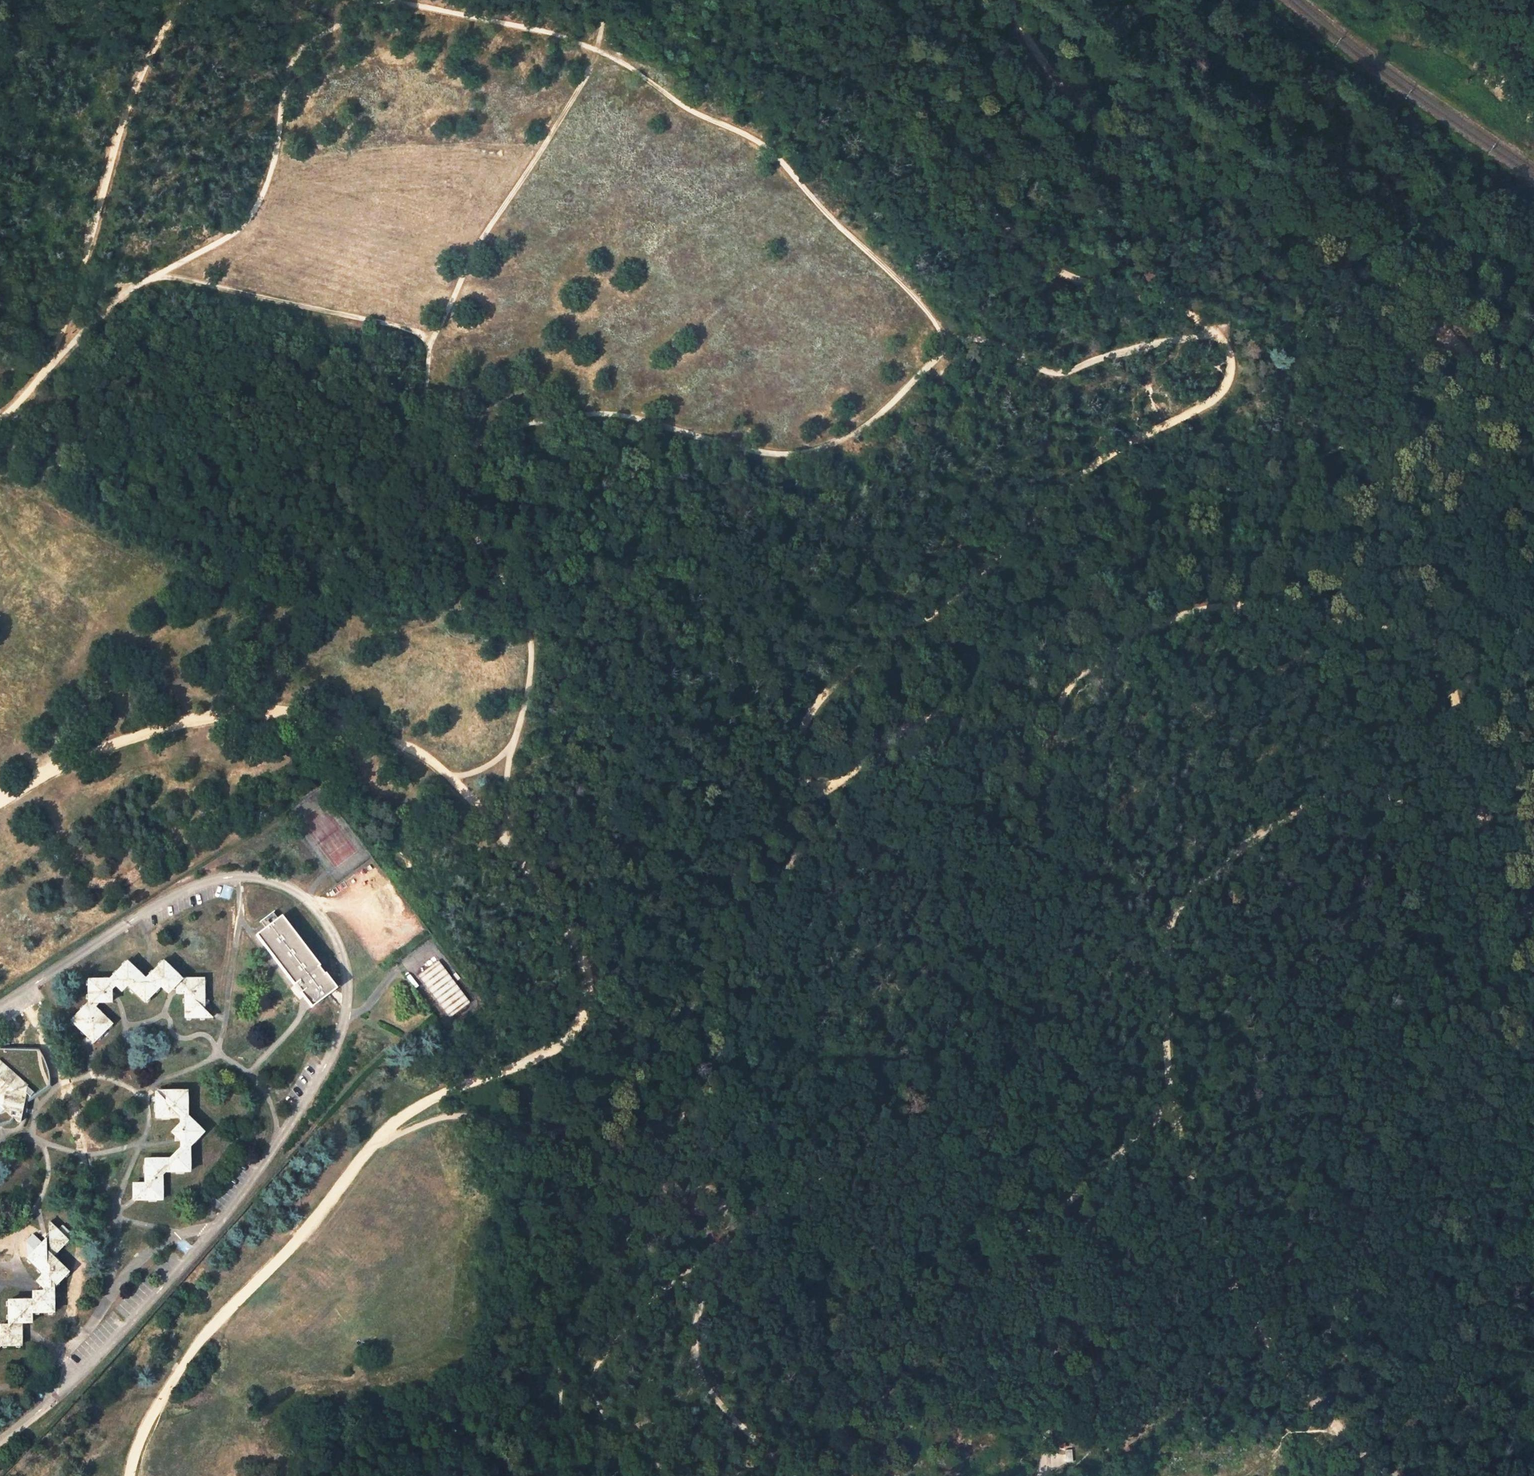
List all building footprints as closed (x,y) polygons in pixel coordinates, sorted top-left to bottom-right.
[(441,960),(421,973),(451,1017),(470,1004),(441,960)] [(88,1004),(71,1022),(93,1043),(111,1024),(93,1008),(99,1002),(109,1002),(110,990),(114,986),(120,991),(125,986),(144,1003),(159,986),(166,993),(184,994),(185,1017),(212,1017),(204,1009),(203,981),(181,981),(163,963),(146,980),(127,964),(110,981),(87,981),(88,1004)] [(6,1112),(17,1122),(25,1086),(0,1063),(0,1114),(6,1112)] [(134,1185),(134,1200),(162,1199),(162,1173),(188,1172),(188,1147),(202,1133),(186,1118),(186,1091),(156,1092),(156,1118),(181,1117),(182,1124),(172,1133),(182,1143),(181,1149),(168,1160),(145,1161),(146,1184),(134,1185)] [(49,1222),(48,1233),(45,1242),(28,1259),(44,1274),(37,1282),(44,1289),(41,1293),(32,1292),(32,1302),(7,1301),(7,1326),(0,1327),(0,1346),(19,1345),(20,1323),(31,1323),(31,1313),(52,1312),(54,1286),(67,1273),(52,1257),(66,1241),(49,1222)] [(1063,1431),(1047,1432),(1048,1449),(1064,1448),(1063,1431)]
